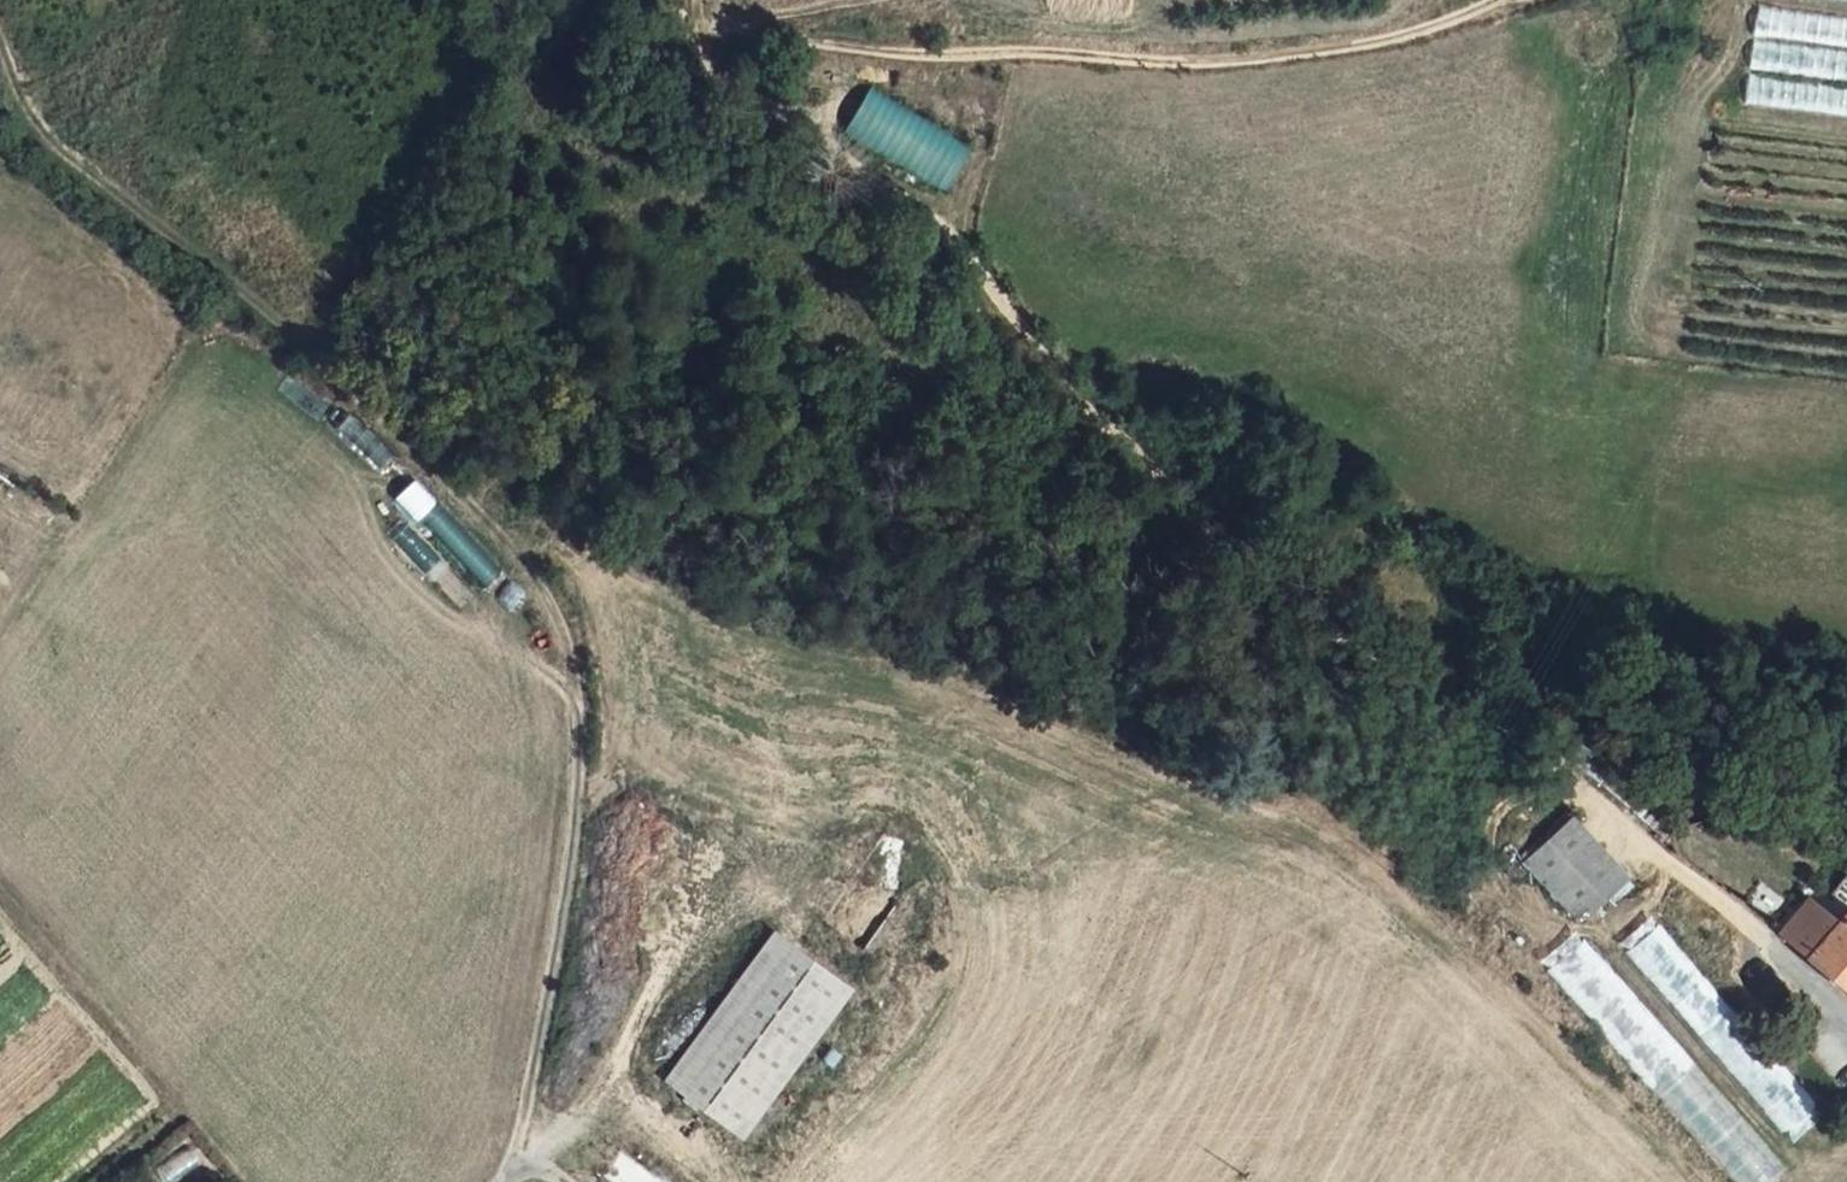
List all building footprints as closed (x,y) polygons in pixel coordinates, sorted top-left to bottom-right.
[(1759,7),(1746,101),(1846,115),(1846,19),(1759,7)] [(970,147),(869,89),(842,131),(946,191),(970,147)] [(438,501),(416,478),(395,498),(417,522),(420,520),(486,587),(502,569),(436,504),(438,501)] [(1530,801),(1491,851),(1551,896),(1589,846),(1530,801)] [(1845,905),(1832,919),(1803,895),(1778,930),(1846,993),(1846,907),(1845,905)] [(1617,953),(1777,1138),(1817,1101),(1652,918),(1617,953)] [(774,939),(668,1082),(747,1137),(849,994),(774,939)] [(1584,943),(1551,972),(1735,1181),(1758,1181),(1778,1160),(1584,943)]
